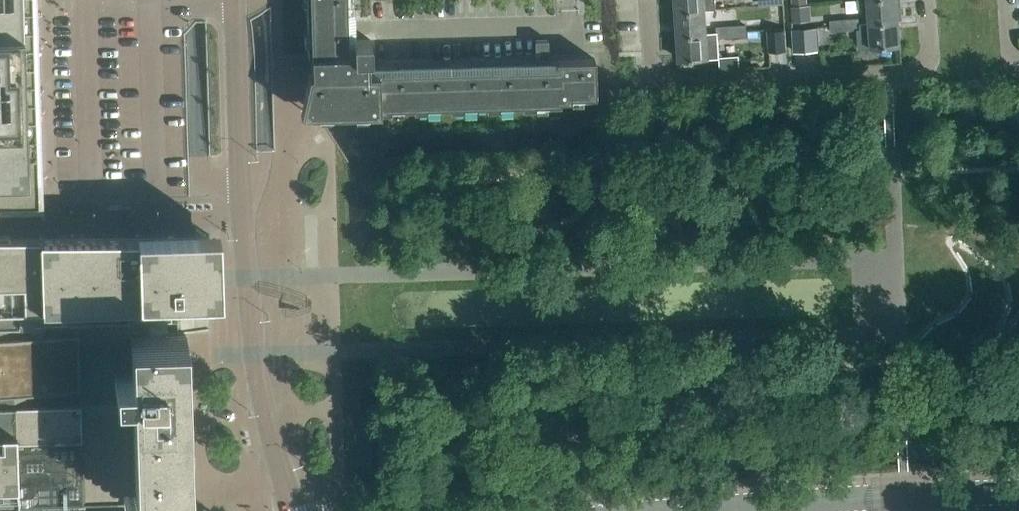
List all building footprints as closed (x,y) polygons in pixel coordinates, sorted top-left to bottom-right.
[(22,10),(22,0),(0,0),(0,181),(29,180),(22,10)] [(44,211),(37,0),(22,0),(22,10),(29,180),(0,181),(0,212),(44,211)] [(596,97),(595,58),(556,59),(556,65),(369,70),(368,52),(371,52),(370,39),(353,39),(353,51),(347,51),(346,0),(306,0),(308,53),(311,53),(311,71),(309,71),(300,112),(560,104),(560,98),(596,97)] [(705,0),(676,0),(676,10),(706,8),(705,0)] [(898,0),(858,0),(859,9),(869,8),(870,22),(899,20),(898,0)] [(806,21),(805,6),(791,7),(792,22),(806,21)] [(738,21),(737,7),(722,8),(723,22),(738,21)] [(707,32),(706,8),(676,10),(678,34),(707,32)] [(859,18),(845,19),(846,29),(860,28),(859,18)] [(846,29),(845,19),(831,20),(832,30),(846,29)] [(901,44),(899,20),(870,22),(872,47),(901,44)] [(746,35),(746,30),(746,25),(731,26),(732,36),(746,35)] [(732,36),(731,26),(717,27),(718,37),(732,36)] [(817,26),(793,27),(795,50),(818,49),(817,26)] [(781,28),(767,30),(769,50),(782,49),(787,49),(785,28),(781,28)] [(709,57),(707,32),(678,34),(679,59),(709,57)] [(111,497),(185,495),(190,495),(189,477),(185,330),(185,328),(146,329),(146,316),(169,316),(169,310),(202,310),(208,310),(208,288),(211,288),(209,234),(188,234),(37,235),(0,236),(0,502),(111,497)] [(179,330),(132,332),(137,486),(126,486),(128,496),(149,495),(149,486),(183,484),(179,330)]
